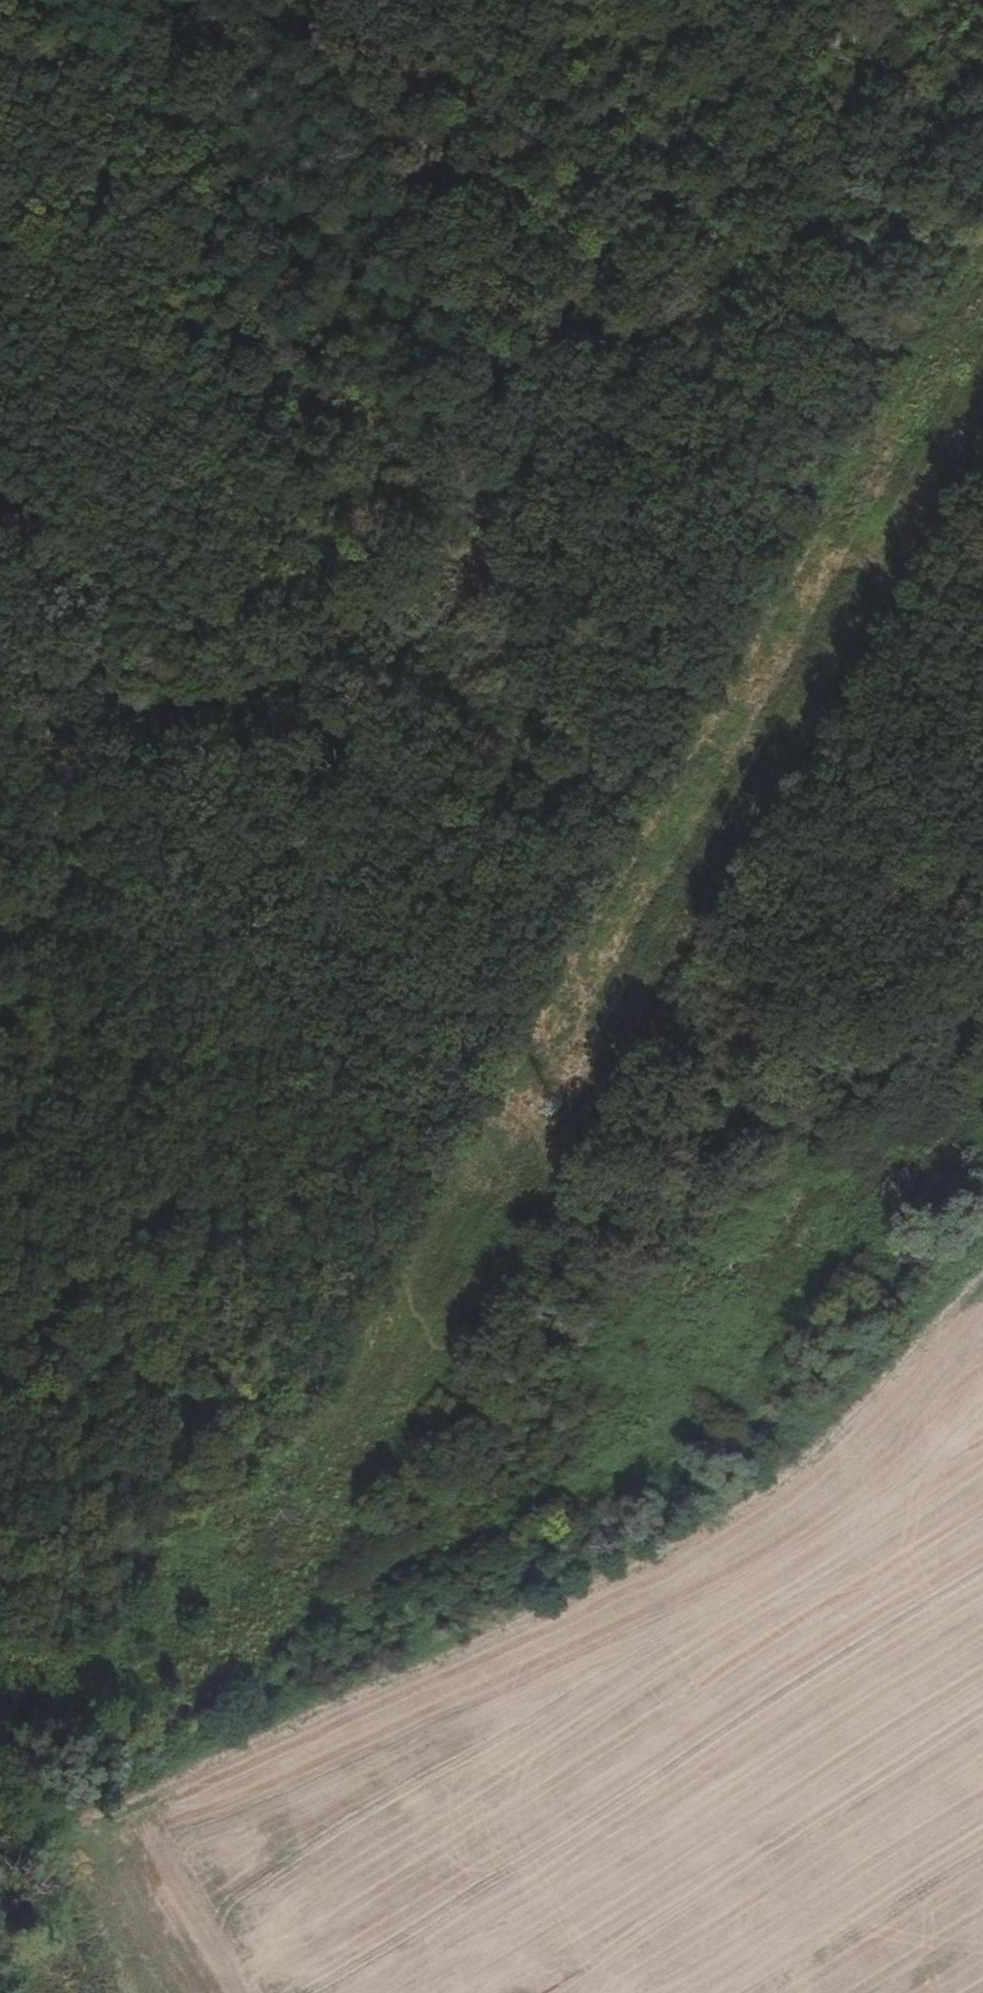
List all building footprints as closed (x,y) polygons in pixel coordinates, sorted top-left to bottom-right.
[(558,1109),(552,1101),(544,1106),(550,1115),(558,1109)]
